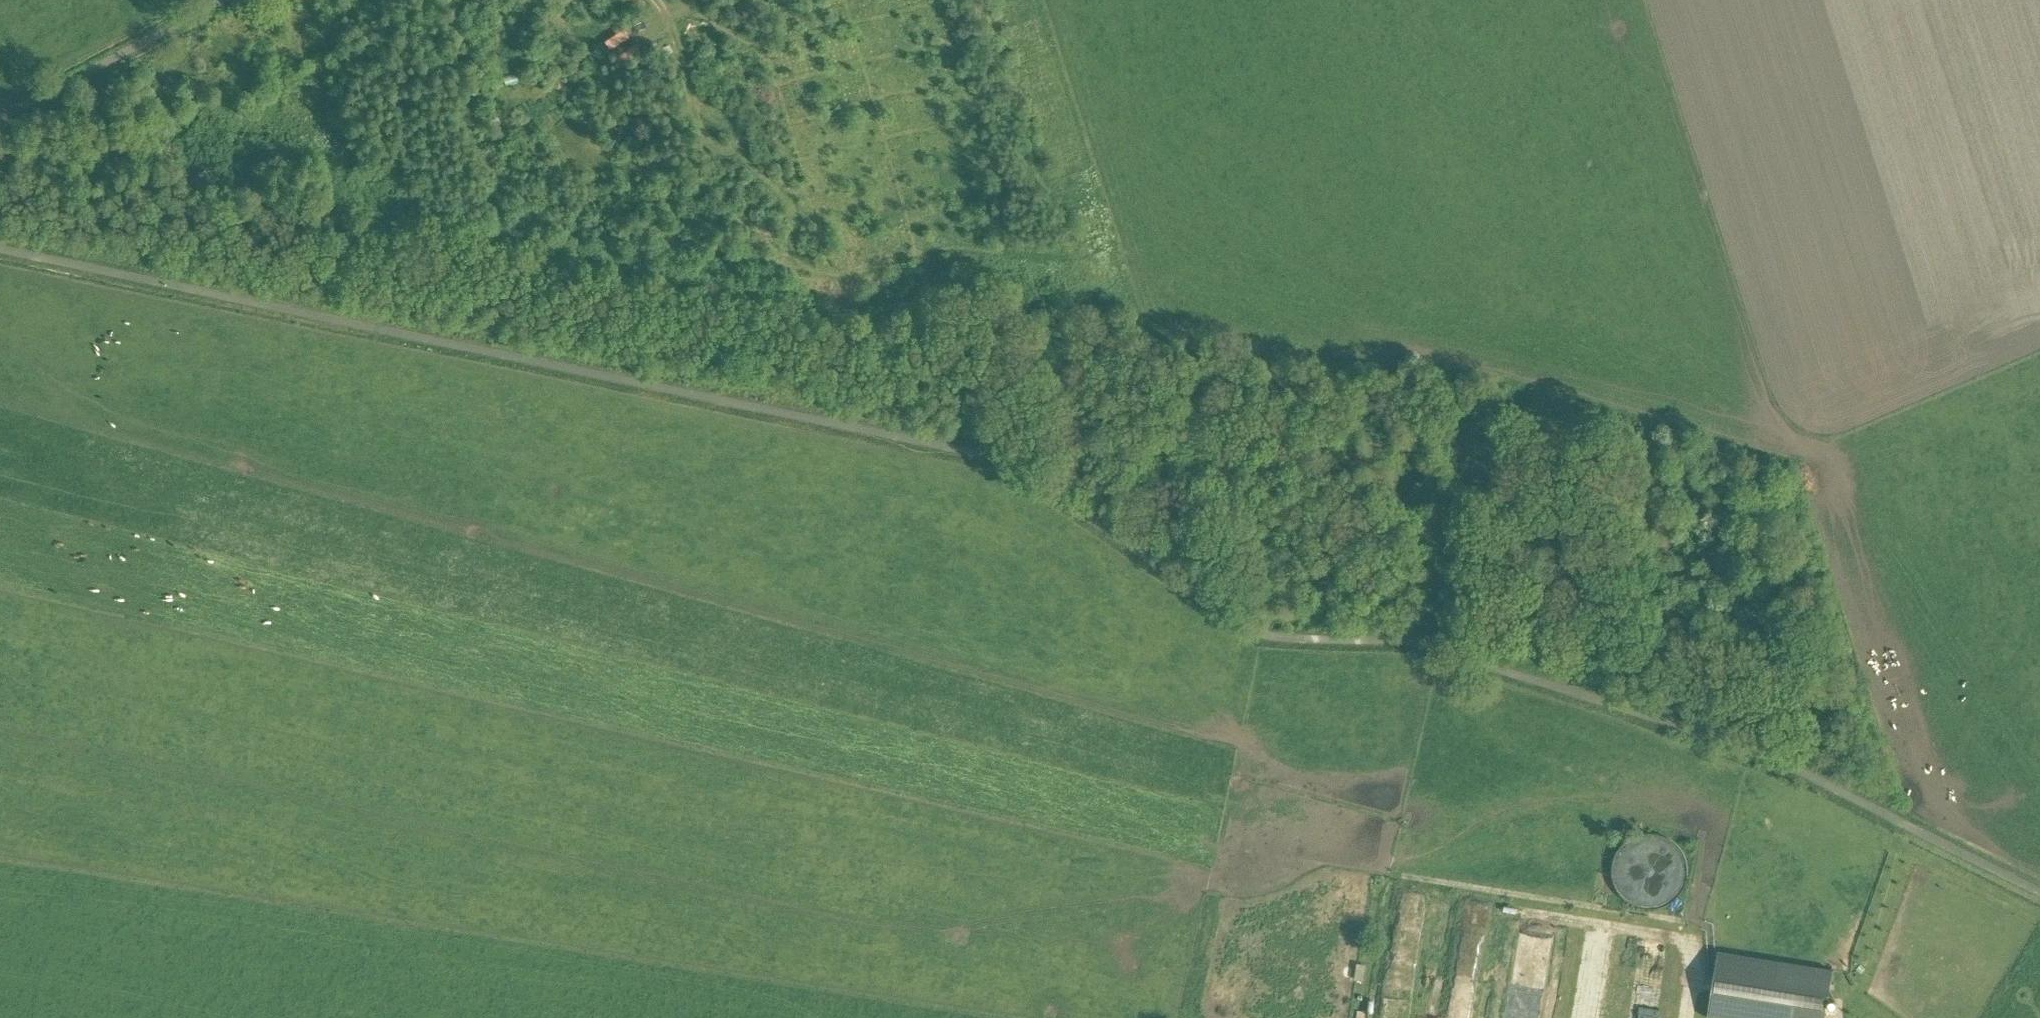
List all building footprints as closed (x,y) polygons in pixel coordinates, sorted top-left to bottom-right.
[(1613,878),(1618,890),(1626,900),(1638,906),(1651,908),(1664,905),(1675,898),(1683,888),(1687,875),(1687,862),(1682,850),(1673,840),(1662,834),(1648,832),(1636,835),(1624,842),(1616,852),(1612,865),(1613,878)] [(1718,950),(1707,1017),(1711,1017),(1825,1017),(1833,968),(1718,950)]
